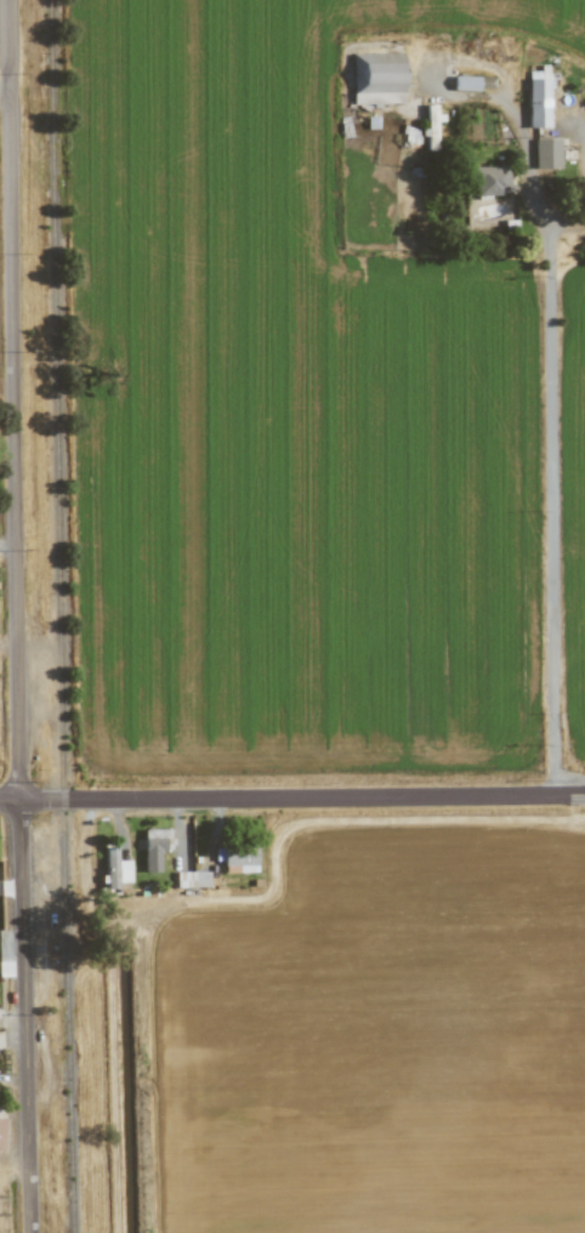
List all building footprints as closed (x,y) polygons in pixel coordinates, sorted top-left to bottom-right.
[(352,105),(402,105),(401,54),(351,55),(352,105)] [(547,69),(526,69),(528,128),(548,128),(547,69)] [(478,77),(453,77),(452,90),(478,91),(478,77)] [(435,150),(435,122),(442,122),(442,115),(435,115),(435,105),(423,106),(424,137),(425,137),(425,151),(435,150)] [(417,144),(419,130),(403,128),(401,142),(417,144)] [(558,139),(534,140),(535,170),(559,169),(558,139)] [(474,196),(509,194),(508,166),(473,168),(474,196)] [(168,829),(142,830),(144,873),(159,872),(158,851),(169,851),(168,829)] [(116,861),(115,848),(103,848),(104,891),(116,891),(116,883),(130,883),(129,861),(116,861)] [(255,872),(254,849),(223,849),(224,873),(255,872)] [(207,872),(175,873),(176,889),(208,888),(207,872)]
